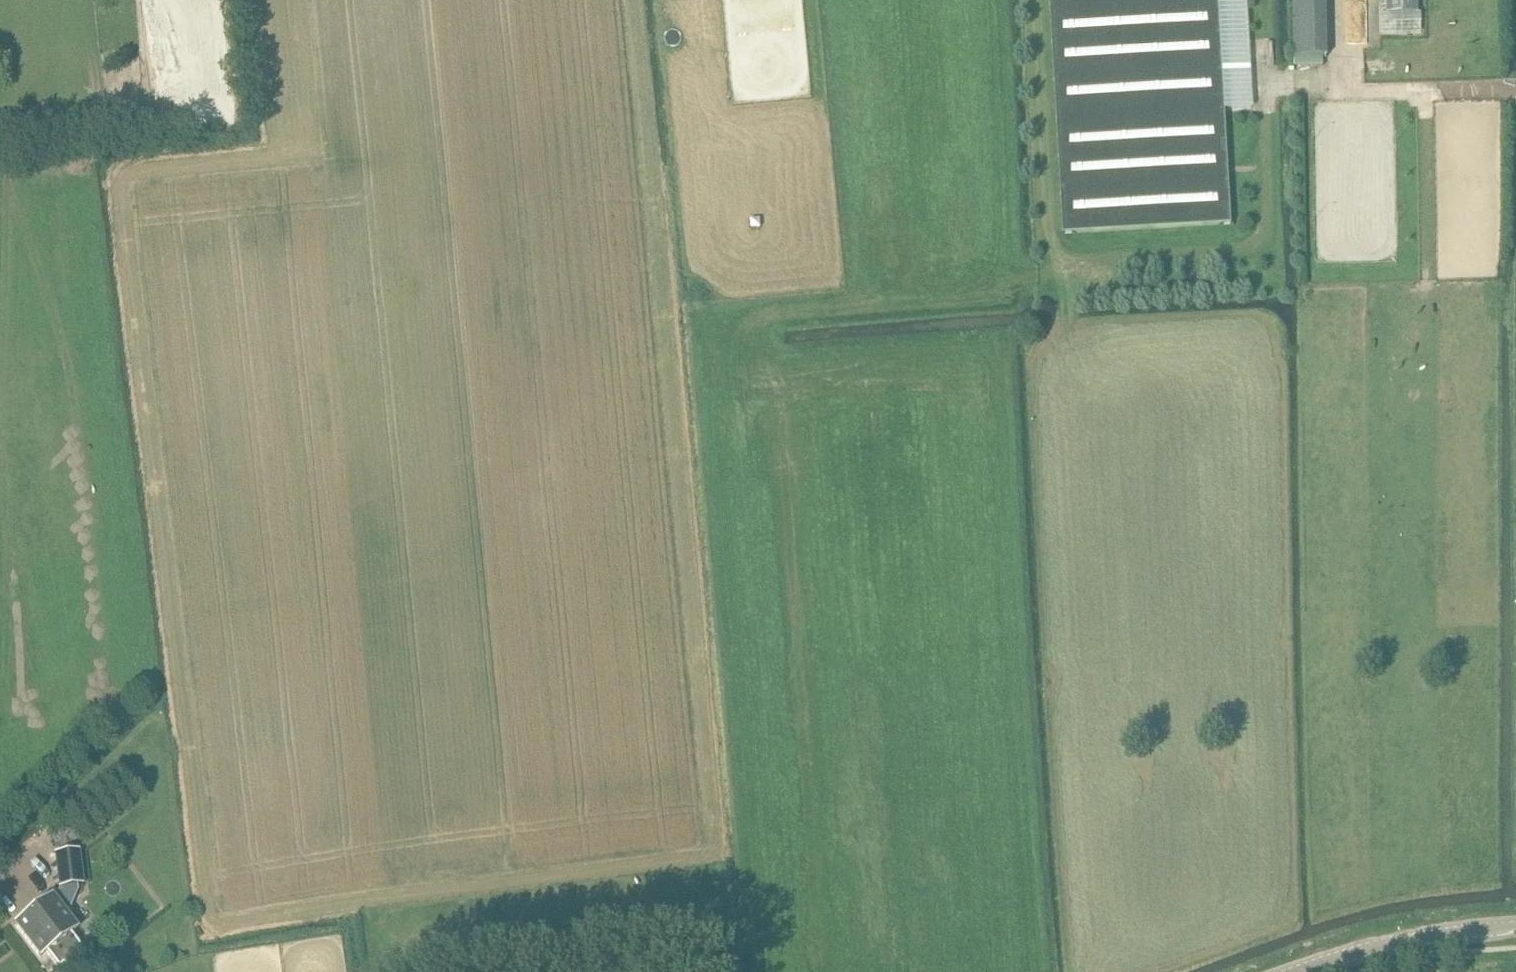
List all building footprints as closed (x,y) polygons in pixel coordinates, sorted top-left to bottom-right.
[(1063,234),(1232,224),(1219,0),(1050,0),(1063,234)] [(1327,0),(1294,0),(1294,59),(1328,57),(1327,0)] [(1387,14),(1419,13),(1419,0),(1387,0),(1387,14)] [(31,913),(15,925),(40,958),(48,952),(59,966),(82,947),(71,934),(77,929),(65,913),(70,910),(76,896),(78,891),(77,887),(85,885),(84,879),(83,863),(96,862),(94,851),(90,831),(64,835),(66,846),(67,851),(54,854),(59,889),(60,889),(55,900),(53,897),(31,913)]
